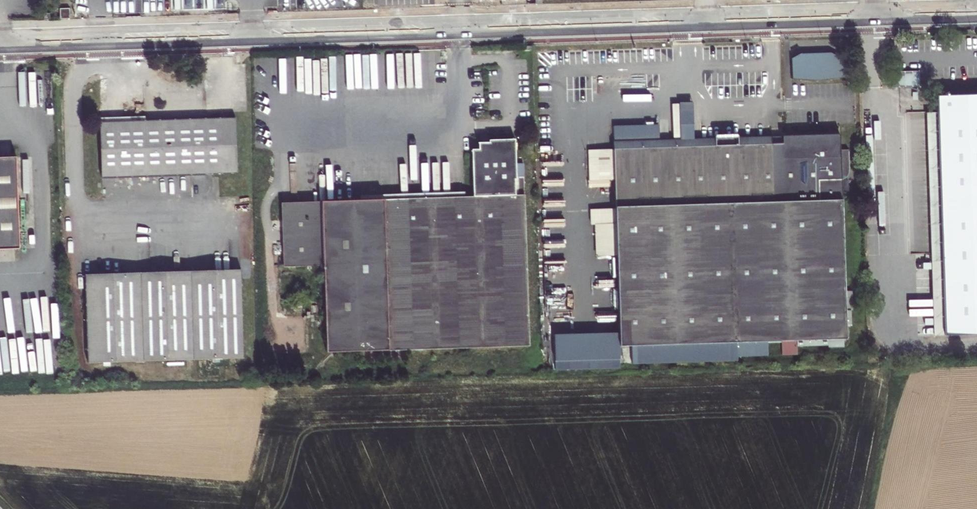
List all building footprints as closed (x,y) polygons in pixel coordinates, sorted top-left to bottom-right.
[(59,9),(59,19),(70,19),(70,9),(59,9)] [(786,72),(785,81),(840,79),(839,70),(829,64),(826,69),(816,65),(812,70),(804,65),(800,71),(786,72)] [(920,72),(897,73),(897,88),(921,87),(920,72)] [(929,98),(936,337),(976,336),(976,97),(929,98)] [(223,123),(95,127),(96,183),(225,177),(223,123)] [(834,125),(607,131),(613,349),(840,343),(834,125)] [(467,201),(272,206),(273,271),(314,269),(317,356),(523,351),(518,198),(511,199),(509,143),(483,144),(483,147),(472,147),(472,155),(465,155),(467,201)] [(13,253),(12,162),(0,162),(0,254),(13,253)] [(228,275),(80,279),(81,367),(230,363),(228,275)]
